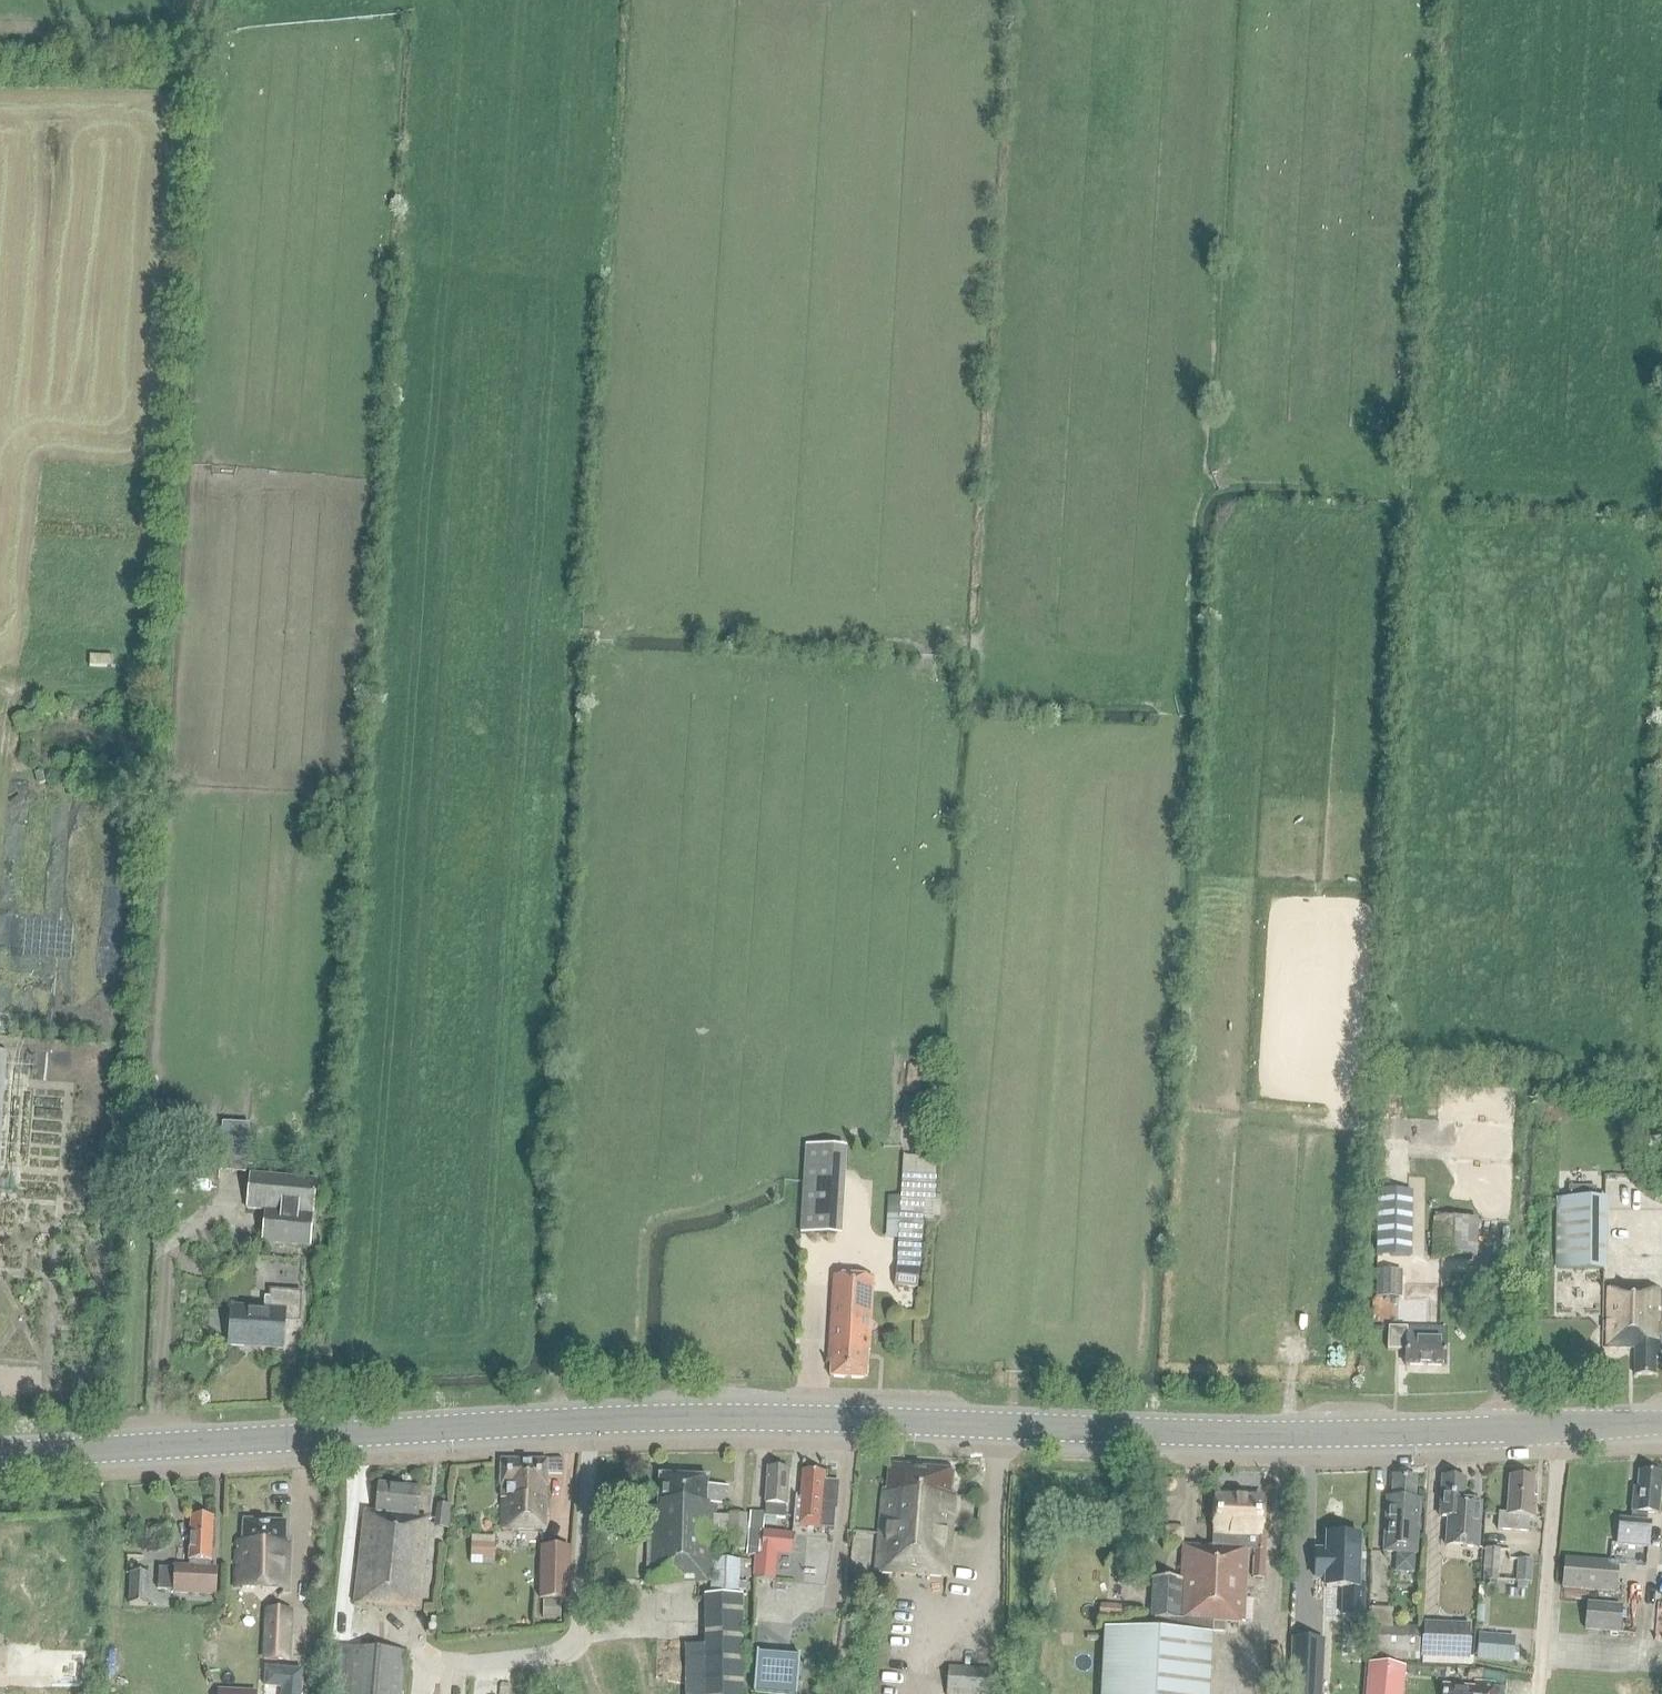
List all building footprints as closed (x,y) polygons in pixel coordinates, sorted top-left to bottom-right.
[(219,1161),(247,1162),(249,1124),(221,1123),(219,1161)] [(799,1234),(841,1236),(846,1148),(804,1145),(799,1234)] [(935,1158),(902,1157),(895,1288),(919,1290),(923,1221),(940,1222),(941,1197),(933,1196),(935,1158)] [(312,1215),(315,1180),(250,1174),(246,1210),(264,1211),(261,1242),(309,1247),(312,1215)] [(1555,1271),(1606,1272),(1608,1200),(1595,1199),(1595,1188),(1568,1187),(1568,1199),(1556,1199),(1555,1271)] [(1374,1256),(1408,1257),(1409,1193),(1376,1192),(1374,1256)] [(1433,1219),(1432,1257),(1471,1259),(1473,1220),(1433,1219)] [(1386,1256),(1374,1256),(1374,1269),(1385,1269),(1386,1256)] [(1376,1297),(1402,1297),(1402,1270),(1376,1270),(1376,1297)] [(871,1314),(873,1277),(833,1275),(827,1359),(830,1360),(829,1377),(866,1379),(867,1352),(870,1352),(873,1314),(871,1314)] [(1634,1375),(1655,1375),(1654,1356),(1659,1356),(1660,1290),(1603,1289),(1602,1349),(1634,1349),(1634,1375)] [(299,1323),(301,1292),(269,1290),(268,1309),(231,1307),(228,1346),(281,1349),(283,1321),(297,1322),(297,1323),(299,1323)] [(1405,1366),(1444,1367),(1445,1329),(1388,1328),(1387,1350),(1405,1351),(1405,1366)] [(501,1529),(545,1530),(546,1461),(500,1461),(500,1499),(502,1499),(501,1529)] [(563,1462),(548,1461),(548,1476),(562,1476),(563,1462)] [(874,1573),(947,1579),(955,1492),(951,1492),(953,1470),(888,1465),(886,1489),(882,1489),(874,1573)] [(786,1506),(789,1471),(767,1468),(764,1504),(765,1504),(764,1517),(776,1518),(784,1518),(785,1506),(786,1506)] [(800,1496),(795,1496),(792,1528),(794,1528),(794,1526),(833,1529),(837,1483),(824,1482),(824,1473),(802,1471),(800,1496)] [(1616,1545),(1648,1547),(1650,1522),(1645,1522),(1646,1513),(1657,1514),(1661,1474),(1638,1472),(1637,1489),(1633,1489),(1631,1511),(1635,1512),(1634,1521),(1617,1520),(1616,1545)] [(707,1478),(658,1476),(657,1508),(648,1508),(638,1507),(638,1522),(648,1522),(646,1579),(711,1579),(711,1591),(711,1595),(705,1595),(704,1646),(687,1646),(686,1693),(743,1693),(744,1624),(743,1595),(737,1595),(737,1593),(746,1592),(747,1561),(713,1559),(713,1538),(727,1538),(726,1550),(744,1551),(746,1516),(728,1515),(728,1516),(714,1516),(714,1505),(727,1505),(728,1487),(707,1486),(707,1478)] [(1383,1552),(1416,1553),(1419,1500),(1414,1500),(1415,1478),(1392,1477),(1391,1499),(1386,1498),(1383,1552)] [(1462,1541),(1461,1547),(1477,1549),(1480,1504),(1463,1503),(1465,1480),(1441,1478),(1439,1517),(1447,1518),(1445,1540),(1462,1541)] [(1500,1530),(1528,1532),(1529,1517),(1534,1517),(1535,1507),(1532,1506),(1534,1479),(1509,1478),(1506,1515),(1501,1515),(1500,1530)] [(629,1502),(644,1503),(644,1485),(630,1484),(629,1502)] [(353,1604),(419,1612),(429,1525),(425,1524),(425,1519),(417,1518),(420,1491),(378,1486),(375,1513),(363,1511),(353,1604)] [(1124,1494),(1117,1500),(1125,1510),(1132,1505),(1124,1494)] [(1247,1549),(1254,1550),(1252,1578),(1263,1579),(1265,1536),(1259,1536),(1259,1525),(1260,1525),(1261,1500),(1222,1498),(1221,1523),(1220,1534),(1225,1534),(1224,1548),(1182,1546),(1180,1581),(1152,1579),(1150,1619),(1154,1620),(1153,1631),(1103,1629),(1100,1693),(1209,1693),(1212,1632),(1223,1633),(1224,1623),(1243,1624),(1247,1549)] [(434,1528),(448,1529),(451,1506),(436,1504),(434,1528)] [(776,1518),(764,1517),(763,1525),(775,1526),(776,1518)] [(191,1536),(189,1536),(188,1560),(189,1560),(189,1568),(175,1567),(175,1569),(160,1568),(158,1590),(174,1591),(203,1593),(216,1594),(218,1568),(209,1567),(210,1561),(211,1537),(210,1537),(211,1519),(191,1518),(191,1536)] [(288,1543),(284,1543),(285,1522),(243,1520),(242,1542),(237,1542),(235,1573),(235,1579),(286,1582),(286,1575),(288,1543)] [(746,1554),(759,1555),(761,1531),(748,1530),(746,1554)] [(761,1557),(754,1556),(752,1580),(775,1581),(779,1532),(763,1531),(761,1557)] [(1325,1579),(1325,1588),(1342,1589),(1341,1615),(1363,1616),(1363,1585),(1357,1585),(1358,1536),(1356,1536),(1356,1532),(1341,1531),(1341,1536),(1327,1535),(1326,1553),(1315,1552),(1314,1578),(1325,1579)] [(470,1565),(494,1566),(495,1537),(471,1536),(470,1565)] [(538,1600),(569,1600),(570,1547),(539,1546),(538,1600)] [(1483,1580),(1497,1581),(1500,1549),(1485,1548),(1483,1580)] [(1561,1588),(1616,1592),(1618,1561),(1564,1558),(1561,1588)] [(1526,1591),(1527,1583),(1529,1583),(1531,1561),(1518,1560),(1516,1582),(1517,1582),(1517,1590),(1526,1591)] [(128,1604),(148,1605),(150,1575),(129,1574),(128,1604)] [(1584,1630),(1620,1633),(1623,1605),(1586,1603),(1584,1630)] [(1112,1621),(1113,1605),(1101,1604),(1100,1620),(1112,1621)] [(268,1609),(266,1656),(286,1657),(288,1610),(268,1609)] [(1332,1619),(1331,1634),(1354,1635),(1355,1620),(1332,1619)] [(1421,1664),(1468,1666),(1470,1625),(1423,1623),(1421,1664)] [(1371,1659),(1419,1661),(1420,1627),(1372,1625),(1371,1659)] [(1477,1659),(1514,1662),(1515,1638),(1479,1635),(1477,1659)] [(1290,1693),(1319,1693),(1322,1642),(1293,1641),(1290,1693)] [(404,1652),(336,1647),(336,1648),(333,1693),(400,1693),(404,1652)] [(799,1655),(797,1655),(797,1657),(788,1656),(788,1658),(766,1656),(766,1655),(757,1654),(757,1652),(755,1652),(752,1693),(754,1693),(754,1692),(783,1693),(796,1693),(799,1655)] [(991,1669),(948,1666),(946,1693),(989,1693),(991,1669)] [(1369,1693),(1400,1693),(1402,1669),(1372,1666),(1369,1693)] [(267,1686),(283,1687),(282,1693),(300,1693),(302,1671),(268,1669),(267,1686)] [(256,1677),(216,1676),(215,1693),(256,1693),(256,1677)] [(1493,1687),(1493,1683),(1474,1681),(1474,1688),(1443,1686),(1443,1693),(1503,1693),(1503,1688),(1493,1687)]
